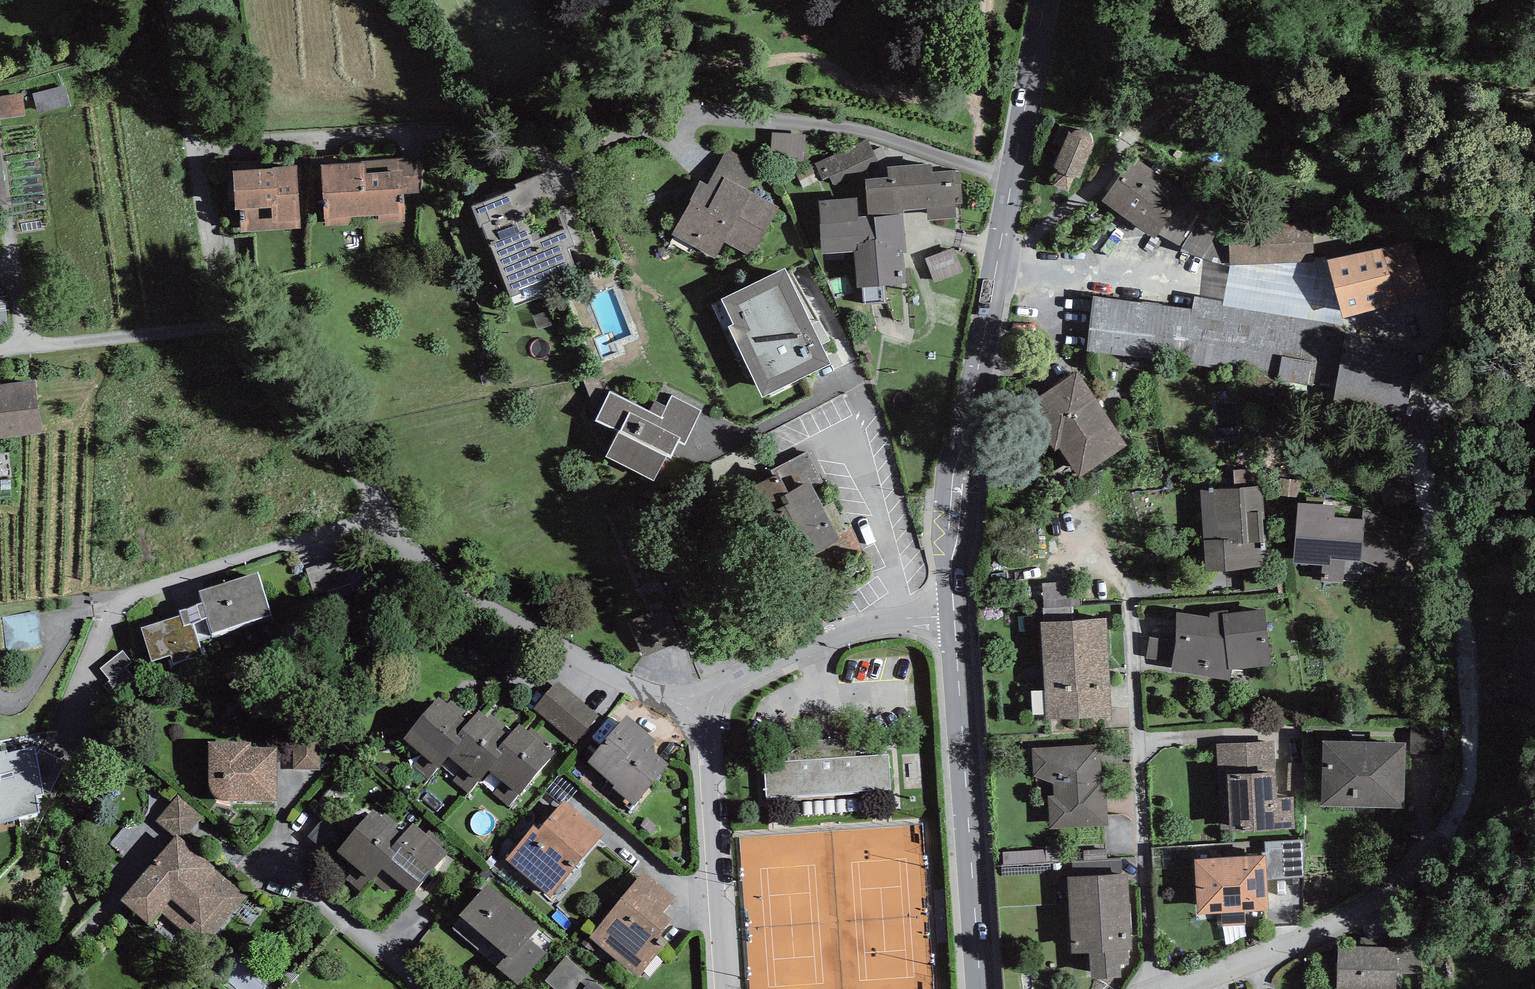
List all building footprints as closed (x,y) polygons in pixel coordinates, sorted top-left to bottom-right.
[(30,123),(28,100),(0,102),(0,125),(30,123)] [(1068,134),(1069,130),(1058,125),(1051,142),(1063,147),(1053,170),(1058,172),(1053,186),(1067,193),(1073,179),(1079,181),(1094,144),(1092,138),(1089,134),(1085,132),(1079,130),(1074,132),(1070,135),(1068,134)] [(0,136),(0,207),(12,205),(3,135),(0,136)] [(809,161),(809,139),(776,138),(775,160),(809,161)] [(399,158),(324,163),(327,224),(403,220),(399,158)] [(1184,193),(1130,159),(1101,203),(1156,238),(1184,193)] [(888,178),(865,180),(868,217),(904,214),(904,225),(957,221),(953,172),(933,174),(932,165),(887,168),(888,178)] [(299,171),(235,174),(237,235),(302,233),(299,171)] [(550,173),(469,206),(508,301),(589,268),(550,173)] [(777,210),(714,174),(680,233),(743,269),(777,210)] [(863,199),(818,202),(822,256),(856,254),(858,289),(907,286),(902,217),(864,220),(863,199)] [(1225,305),(1108,292),(1100,363),(1411,398),(1428,246),(1235,224),(1225,305)] [(931,261),(937,286),(964,280),(957,255),(931,261)] [(785,268),(715,302),(761,398),(832,364),(785,268)] [(0,297),(0,332),(13,330),(8,296),(0,297)] [(1084,374),(1036,404),(1082,476),(1130,446),(1084,374)] [(0,380),(0,431),(41,426),(35,376),(0,380)] [(660,418),(613,392),(582,447),(664,492),(706,414),(673,395),(660,418)] [(785,557),(839,530),(809,471),(755,498),(785,557)] [(1270,485),(1207,488),(1211,569),(1274,566),(1270,485)] [(1335,498),(1298,496),(1294,555),(1331,557),(1331,551),(1361,553),(1364,512),(1334,510),(1335,498)] [(1399,571),(1415,526),(1380,513),(1363,558),(1399,571)] [(257,574),(199,591),(212,634),(269,616),(257,574)] [(1078,614),(1077,587),(1046,588),(1047,615),(1078,614)] [(633,625),(646,660),(694,642),(680,607),(633,625)] [(154,670),(203,656),(189,612),(141,627),(154,670)] [(1271,615),(1181,617),(1182,675),(1273,673),(1271,615)] [(1108,619),(1044,622),(1047,724),(1111,722),(1108,619)] [(10,657),(45,655),(43,620),(8,621),(10,657)] [(1178,627),(1151,626),(1149,665),(1176,666),(1178,627)] [(106,672),(119,698),(140,687),(128,661),(106,672)] [(558,689),(537,718),(574,745),(595,716),(558,689)] [(543,773),(449,703),(408,758),(501,828),(543,773)] [(679,768),(628,734),(595,782),(646,816),(679,768)] [(784,760),(762,762),(766,799),(890,791),(889,753),(869,755),(864,750),(855,745),(843,742),(832,740),(820,740),(808,743),(796,748),(791,752),(784,760)] [(1406,741),(1328,740),(1327,808),(1406,809),(1406,741)] [(46,819),(43,803),(50,802),(40,746),(12,751),(12,749),(0,751),(0,827),(46,819)] [(1102,749),(1041,755),(1049,828),(1109,823),(1102,749)] [(280,752),(208,751),(208,810),(279,810),(280,752)] [(1297,751),(1223,751),(1224,833),(1298,832),(1297,751)] [(450,859),(385,811),(350,857),(415,905),(450,859)] [(604,849),(564,815),(516,871),(557,905),(604,849)] [(181,849),(130,908),(176,948),(227,889),(181,849)] [(1260,851),(1213,867),(1236,932),(1282,917),(1260,851)] [(1132,879),(1068,882),(1072,979),(1136,977),(1132,879)] [(693,918),(652,884),(597,950),(638,984),(693,918)] [(554,947),(484,895),(454,934),(524,986),(554,947)] [(1340,951),(1340,988),(1399,988),(1399,951),(1340,951)] [(587,982),(571,967),(550,987),(552,988),(579,988),(587,982)]
